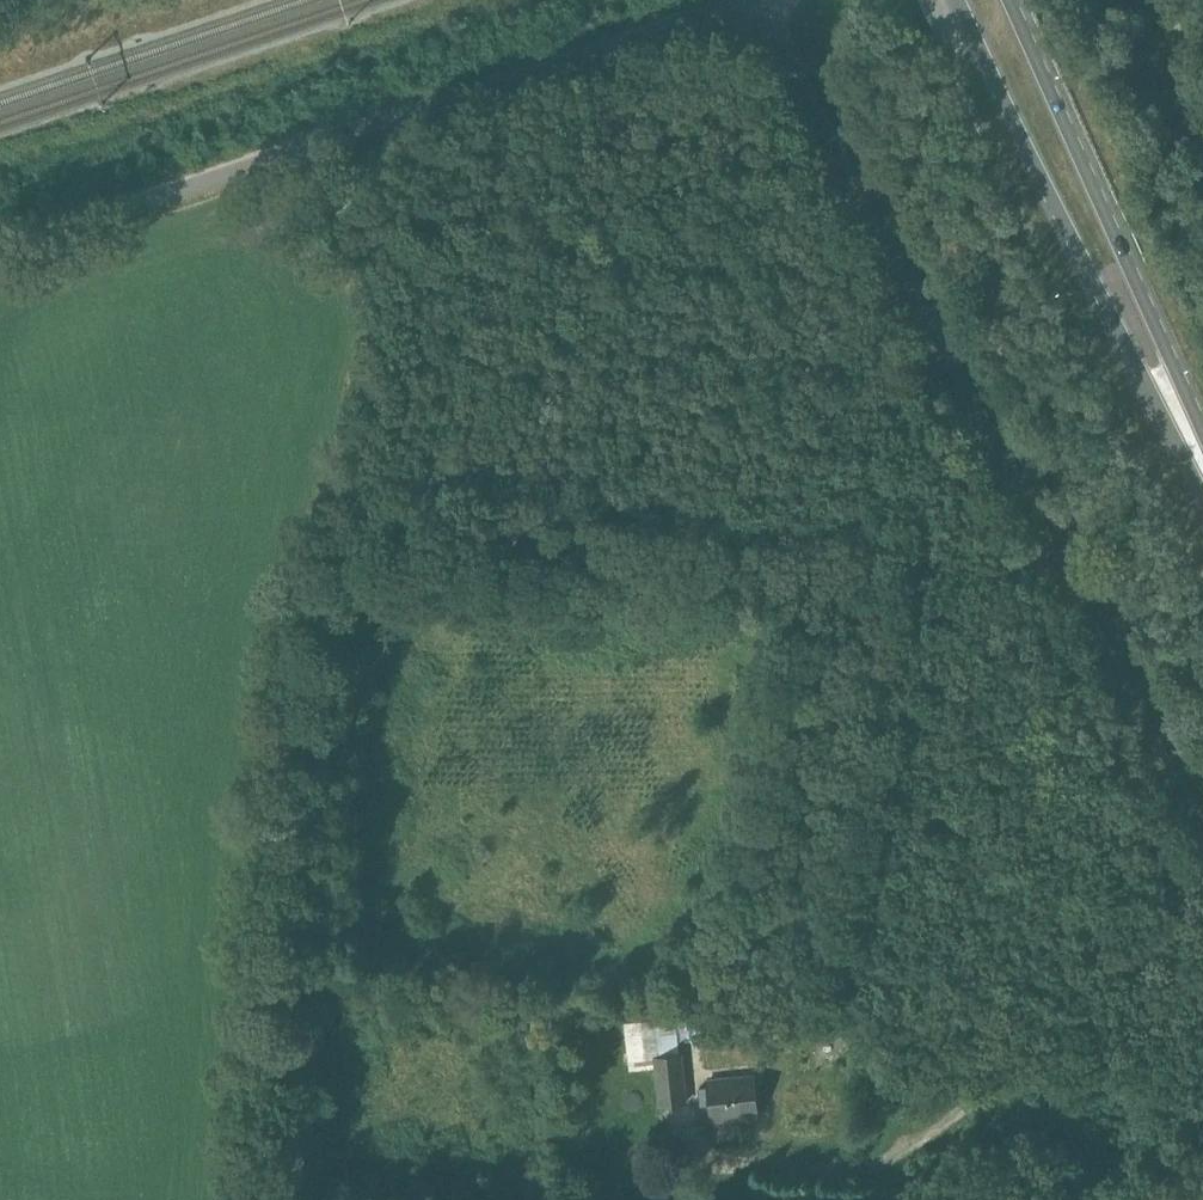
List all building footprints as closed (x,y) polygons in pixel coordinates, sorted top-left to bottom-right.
[(624,1082),(645,1081),(643,1036),(623,1037),(624,1082)] [(675,1037),(676,1053),(698,1053),(698,1036),(675,1037)] [(662,1105),(685,1102),(680,1055),(656,1058),(662,1105)] [(698,1088),(700,1103),(710,1103),(711,1121),(757,1117),(753,1076),(707,1080),(708,1087),(698,1088)]
